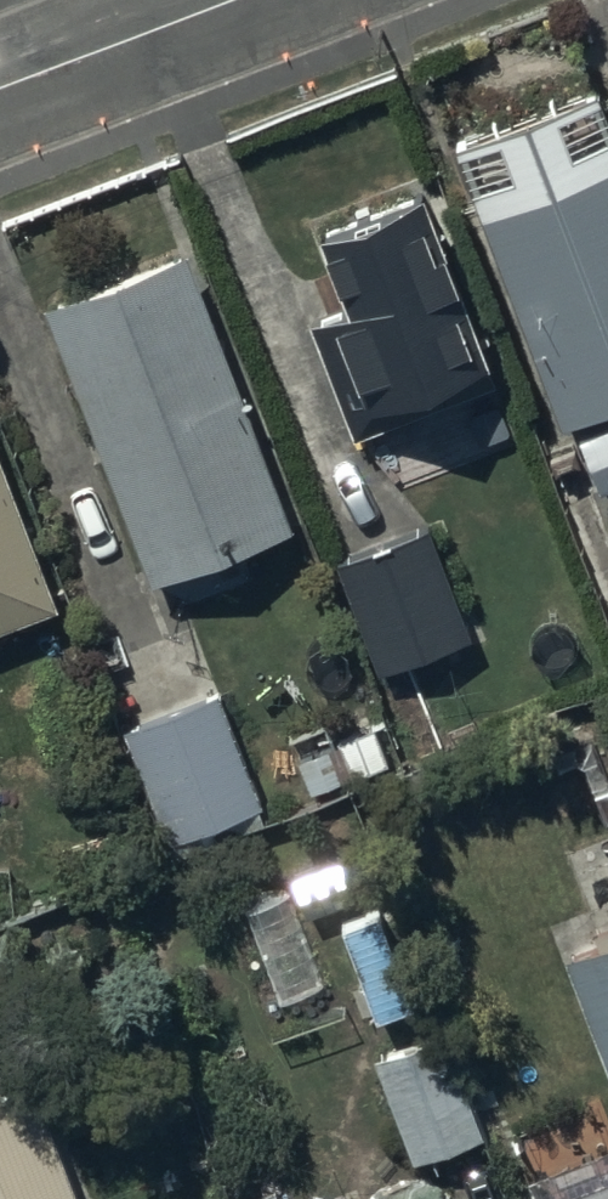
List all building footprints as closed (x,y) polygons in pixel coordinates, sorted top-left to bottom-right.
[(448,153),(559,433),(607,414),(607,137),(592,96),(448,153)] [(421,192),(328,225),(314,230),(340,301),(307,313),(348,427),(488,377),(421,192)] [(184,264),(42,319),(146,591),(289,537),(184,264)] [(576,447),(596,500),(607,496),(607,434),(576,447)] [(56,618),(0,466),(0,639),(56,618)] [(434,538),(334,575),(374,682),(474,645),(434,538)] [(217,702),(120,740),(163,849),(260,810),(217,702)] [(559,965),(606,1091),(607,1090),(607,946),(559,965)] [(440,1037),(369,1064),(407,1168),(478,1142),(440,1037)] [(0,1105),(0,1198),(76,1198),(37,1091),(0,1105)] [(517,1186),(521,1198),(607,1198),(607,1152),(517,1186)]
